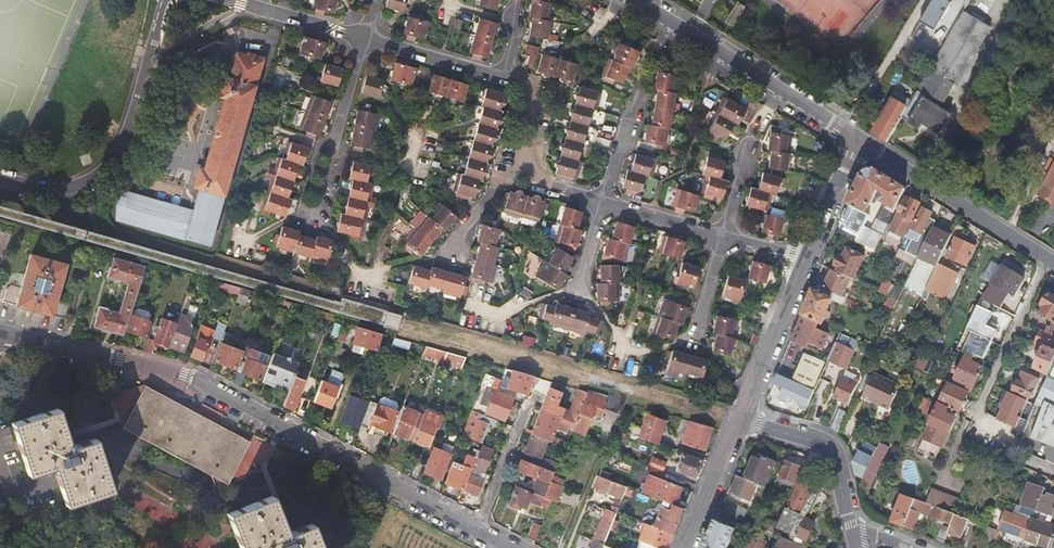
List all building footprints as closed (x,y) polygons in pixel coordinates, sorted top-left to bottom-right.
[(316,9),(324,11),(333,14),(335,7),(337,6),(338,2),(337,0),(314,0),(312,8),(316,9)] [(393,9),(394,11),(398,12),(399,11),(403,12),(406,0),(388,0),(385,7),(393,9)] [(478,5),(495,11),(498,3),(500,2),(500,0),(480,0),(478,5)] [(550,3),(547,2),(548,0),(532,0),(532,4),(530,4),(529,8),(530,10),(529,17),(533,18),(532,21),(531,22),(530,26),(531,28),(529,36),(542,38),(544,37),(548,21),(547,20),(550,3)] [(968,4),(1013,29),(1028,1),(1027,0),(970,0),(968,4)] [(724,22),(732,27),(744,8),(736,3),(724,22)] [(978,74),(986,79),(1013,29),(968,4),(963,12),(987,25),(1001,33),(978,74)] [(963,12),(931,67),(929,71),(952,84),(987,25),(963,12)] [(403,34),(407,35),(416,38),(424,40),(430,20),(409,14),(407,19),(406,21),(404,25),(405,27),(403,34)] [(470,53),(474,54),(482,56),(487,58),(489,50),(491,49),(492,46),(491,44),(493,37),(495,36),(496,33),(495,31),(497,23),(480,18),(470,53)] [(551,21),(548,21),(544,37),(542,38),(547,39),(551,21)] [(325,42),(304,36),(298,56),(319,62),(321,57),(323,56),(324,51),(323,50),(325,42)] [(640,48),(620,41),(613,59),(609,58),(602,76),(606,77),(604,81),(613,84),(614,80),(622,84),(625,76),(627,75),(629,72),(628,70),(629,67),(633,68),(635,61),(638,60),(639,57),(638,54),(640,48)] [(531,66),(533,66),(539,47),(536,47),(527,44),(524,55),(528,57),(527,62),(528,62),(530,65),(531,66)] [(263,58),(248,54),(247,57),(237,54),(229,79),(225,79),(220,96),(225,97),(224,100),(223,100),(222,102),(223,104),(222,110),(220,110),(220,112),(221,112),(205,170),(200,169),(195,186),(200,188),(194,211),(125,191),(117,205),(117,219),(210,246),(263,58)] [(577,64),(542,54),(537,72),(545,74),(545,78),(548,77),(549,75),(559,78),(559,80),(562,82),(563,79),(572,82),(577,64)] [(409,66),(400,63),(396,62),(393,70),(391,71),(390,75),(391,77),(390,82),(410,88),(416,68),(409,66)] [(334,65),(330,64),(329,65),(325,64),(320,81),(338,86),(343,69),(335,67),(334,65)] [(667,69),(658,67),(657,74),(655,75),(654,80),(655,81),(654,89),(657,90),(657,93),(655,94),(655,98),(656,100),(653,115),(651,116),(650,119),(652,121),(651,125),(647,124),(646,132),(645,134),(644,137),(645,138),(644,142),(657,145),(656,148),(665,149),(679,75),(666,73),(667,69)] [(911,101),(904,114),(911,118),(923,99),(938,108),(952,84),(929,71),(911,101)] [(437,76),(434,74),(428,92),(463,102),(468,85),(464,83),(463,82),(460,81),(458,82),(444,78),(442,76),(439,75),(437,76)] [(373,78),(367,76),(366,76),(366,77),(362,93),(379,98),(384,81),(380,79),(379,78),(375,77),(373,78)] [(565,129),(565,133),(567,134),(563,148),(559,147),(560,150),(562,151),(558,164),(556,164),(555,163),(556,167),(557,167),(556,173),(564,175),(563,179),(572,182),(573,178),(577,179),(581,162),(578,161),(593,110),(596,110),(601,93),(598,92),(599,88),(590,86),(589,89),(580,87),(578,95),(574,95),(575,98),(577,99),(573,113),(569,112),(570,116),(572,117),(568,130),(565,129)] [(501,121),(499,120),(501,112),(499,111),(501,106),(503,106),(505,103),(502,102),(504,94),(500,93),(491,90),(486,89),(481,107),(483,107),(464,176),(457,174),(453,191),(457,192),(456,196),(463,198),(464,194),(473,197),(475,197),(477,188),(480,189),(480,185),(478,184),(480,180),(482,180),(484,171),(486,172),(488,172),(487,169),(485,168),(489,154),(491,155),(492,155),(492,152),(490,151),(493,141),(494,141),(495,141),(498,138),(496,138),(494,137),(498,124),(500,123),(502,122),(501,121)] [(874,134),(887,142),(904,114),(911,101),(895,92),(877,123),(879,125),(874,134)] [(325,125),(325,124),(324,123),(327,116),(329,116),(330,112),(329,110),(332,103),(329,101),(330,98),(322,94),(320,98),(312,95),(299,129),(307,132),(305,136),(314,139),(316,135),(319,136),(322,129),(323,129),(325,125)] [(724,97),(719,106),(706,128),(714,133),(725,139),(729,132),(731,132),(733,128),(732,127),(734,124),(737,125),(742,118),(743,118),(745,115),(745,113),(746,110),(724,97)] [(923,99),(911,118),(908,123),(918,129),(920,127),(937,138),(950,115),(938,108),(923,99)] [(351,137),(350,140),(351,142),(351,146),(354,146),(354,150),(355,150),(363,151),(363,148),(372,150),(379,114),(370,112),(371,109),(362,107),(361,111),(357,110),(357,114),(355,115),(355,118),(356,120),(355,123),(352,136),(351,137)] [(871,133),(874,134),(879,125),(877,123),(871,133)] [(780,130),(771,129),(770,136),(768,137),(767,141),(769,142),(767,150),(771,151),(771,155),(769,156),(768,159),(770,161),(769,169),(786,172),(792,136),(780,134),(780,130)] [(734,146),(711,139),(707,155),(724,160),(727,150),(733,151),(734,146)] [(310,145),(301,142),(300,145),(288,142),(282,158),(278,157),(274,170),(268,168),(265,177),(271,179),(260,212),(268,215),(270,211),(285,216),(286,213),(288,212),(289,209),(289,206),(291,199),(288,198),(288,194),(291,194),(292,191),(291,188),(296,174),(298,173),(299,170),(298,167),(299,164),(302,166),(305,158),(307,157),(308,154),(307,152),(310,145)] [(622,188),(627,189),(636,192),(639,193),(645,175),(652,177),(658,156),(649,154),(648,157),(636,154),(633,162),(632,163),(631,166),(632,167),(631,171),(627,170),(625,178),(623,179),(622,183),(623,184),(622,188)] [(351,166),(350,169),(351,171),(349,179),(353,180),(352,183),(350,184),(350,188),(351,190),(347,205),(345,206),(344,209),(345,211),(345,214),(341,213),(339,221),(337,222),(336,226),(337,228),(337,231),(353,235),(352,239),(361,241),(369,207),(375,208),(377,198),(371,197),(374,184),(370,183),(374,166),(362,163),(363,159),(354,157),(352,165),(351,166)] [(725,162),(707,157),(702,174),(706,175),(701,193),(704,194),(704,197),(713,200),(714,196),(722,199),(723,195),(724,195),(726,191),(725,189),(727,181),(720,179),(721,176),(723,175),(724,171),(723,169),(725,162)] [(1053,203),(1053,165),(1049,175),(1043,172),(1033,193),(1053,203)] [(895,211),(906,190),(876,172),(866,172),(860,178),(840,223),(842,224),(844,220),(848,222),(842,234),(874,250),(893,213),(883,207),(871,231),(863,227),(869,216),(865,214),(875,198),(895,211)] [(780,178),(763,173),(761,180),(759,181),(758,185),(759,187),(758,190),(751,188),(749,196),(747,197),(746,200),(747,201),(746,205),(750,206),(748,210),(757,212),(758,209),(767,211),(772,194),(776,195),(780,178)] [(693,212),(694,209),(695,208),(696,208),(697,204),(696,203),(698,195),(692,193),(677,189),(672,207),(676,208),(675,212),(684,214),(685,210),(693,212)] [(537,195),(533,196),(532,197),(522,194),(522,193),(519,190),(518,193),(510,191),(509,193),(506,192),(504,198),(507,199),(504,212),(538,222),(542,209),(546,210),(548,204),(544,203),(545,200),(536,198),(537,195)] [(912,221),(920,204),(906,197),(898,212),(912,221)] [(452,207),(445,202),(443,205),(440,202),(417,230),(414,228),(403,242),(406,244),(403,247),(410,253),(413,250),(420,256),(422,253),(424,253),(427,250),(427,247),(436,236),(439,236),(441,233),(441,230),(442,228),(445,230),(450,224),(453,224),(455,221),(455,219),(457,216),(450,210),(452,207)] [(582,211),(565,206),(555,241),(567,244),(566,249),(575,251),(577,244),(579,243),(580,240),(579,237),(581,230),(577,229),(578,226),(580,225),(581,221),(580,219),(582,211)] [(927,224),(933,212),(923,206),(909,235),(919,240),(923,232),(927,234),(931,226),(927,224)] [(765,233),(773,235),(778,237),(784,219),(766,214),(764,222),(763,223),(761,226),(762,228),(761,232),(765,233)] [(612,238),(609,237),(606,246),(605,246),(603,250),(604,252),(603,258),(611,261),(612,257),(625,261),(634,227),(629,225),(621,222),(617,221),(615,229),(613,230),(612,234),(613,235),(612,238)] [(479,234),(477,241),(479,242),(481,242),(480,246),(478,247),(477,250),(478,252),(474,267),(472,268),(471,272),(472,274),(471,277),(475,278),(474,282),(482,284),(483,281),(492,283),(497,265),(494,264),(499,247),(495,246),(500,229),(486,225),(482,224),(482,228),(480,229),(479,232),(479,234)] [(333,260),(336,251),(332,250),(334,241),(331,240),(329,238),(327,237),(324,238),(319,237),(317,236),(315,240),(309,238),(307,236),(305,235),(304,235),(302,236),(299,235),(300,231),(293,230),(291,228),(288,226),(286,227),(282,226),(280,235),(276,234),(274,242),(277,244),(276,247),(299,254),(312,258),(328,262),(329,259),(333,260)] [(952,237),(932,228),(905,283),(904,286),(923,296),(938,265),(952,237)] [(682,237),(674,234),(673,238),(664,235),(659,253),(680,258),(682,251),(684,250),(685,246),(684,244),(685,241),(681,240),(682,237)] [(947,256),(967,266),(976,248),(956,238),(947,256)] [(835,271),(852,279),(864,256),(846,247),(842,257),(837,256),(834,263),(837,267),(835,271)] [(573,257),(558,248),(548,262),(545,260),(535,276),(537,277),(535,280),(542,285),(544,282),(557,290),(559,287),(561,286),(563,283),(562,281),(567,274),(564,272),(565,270),(567,269),(569,266),(569,264),(573,257)] [(67,264),(31,255),(22,288),(13,286),(7,289),(3,302),(18,306),(51,315),(54,315),(67,319),(72,302),(58,298),(67,264)] [(131,315),(146,267),(114,258),(109,277),(127,282),(129,285),(120,314),(100,308),(95,327),(124,335),(129,321),(131,315)] [(168,277),(171,268),(148,261),(146,267),(151,269),(150,272),(168,277)] [(765,264),(757,262),(753,261),(752,264),(750,265),(749,269),(750,270),(748,278),(765,283),(770,266),(765,264)] [(691,263),(688,263),(686,264),(680,262),(674,282),(676,283),(676,284),(694,288),(700,267),(692,265),(691,263)] [(599,274),(599,279),(601,280),(601,283),(597,283),(597,291),(596,292),(596,296),(597,298),(597,301),(601,301),(601,305),(610,305),(610,301),(619,301),(619,265),(600,265),(601,273),(599,274)] [(923,296),(922,297),(927,299),(930,292),(938,296),(943,285),(951,289),(955,280),(939,272),(942,266),(938,265),(923,296)] [(462,294),(464,295),(465,295),(468,286),(466,286),(464,285),(467,277),(463,276),(462,274),(458,273),(457,274),(456,274),(442,270),(441,268),(437,267),(436,268),(432,267),(431,270),(424,269),(422,267),(418,266),(417,266),(414,266),(409,283),(427,288),(427,285),(440,288),(444,289),(443,293),(461,298),(462,294)] [(1015,297),(1025,280),(1002,266),(992,283),(1015,297)] [(830,271),(822,287),(825,289),(841,296),(849,280),(830,271)] [(741,278),(738,277),(737,278),(728,276),(722,297),(739,302),(740,301),(743,302),(748,282),(742,280),(741,278)] [(825,289),(822,295),(831,300),(841,304),(845,297),(853,282),(849,280),(841,296),(825,289)] [(215,289),(238,295),(241,288),(218,281),(215,289)] [(897,287),(883,281),(878,292),(888,296),(897,301),(902,290),(897,287)] [(900,281),(897,287),(902,290),(904,286),(905,283),(900,281)] [(241,288),(238,295),(236,302),(245,306),(251,290),(241,288)] [(817,293),(812,290),(801,316),(817,323),(821,325),(824,317),(827,318),(829,314),(826,312),(831,300),(822,295),(817,293)] [(1048,294),(1037,312),(1053,322),(1053,297),(1048,294)] [(677,299),(668,296),(667,300),(664,299),(652,333),(656,334),(655,338),(663,341),(664,337),(673,340),(674,337),(676,336),(677,332),(676,330),(679,323),(682,324),(685,317),(686,316),(688,312),(687,310),(688,307),(676,303),(677,299)] [(897,301),(888,296),(884,305),(892,310),(897,301)] [(858,304),(845,297),(841,304),(855,311),(858,304)] [(189,303),(185,302),(177,324),(169,347),(184,353),(190,337),(188,336),(192,326),(183,323),(188,311),(187,311),(189,303)] [(599,334),(602,320),(592,317),(587,316),(588,313),(583,311),(582,310),(578,308),(577,309),(570,308),(569,307),(569,306),(565,305),(564,306),(559,304),(558,308),(543,303),(539,317),(551,321),(550,324),(585,334),(586,331),(598,334),(599,334)] [(992,313),(978,306),(966,331),(972,333),(964,350),(983,359),(996,331),(986,326),(992,313)] [(318,316),(320,310),(311,307),(309,313),(318,316)] [(388,309),(384,324),(401,329),(405,314),(388,309)] [(183,323),(192,326),(196,315),(188,311),(183,323)] [(736,316),(727,313),(726,317),(717,315),(716,319),(715,320),(714,324),(715,325),(713,333),(717,334),(715,342),(713,342),(712,346),(714,347),(712,351),(730,355),(739,320),(735,319),(736,316)] [(131,315),(129,321),(131,322),(128,330),(145,336),(150,321),(131,315)] [(817,323),(801,316),(790,342),(806,349),(808,344),(821,350),(828,335),(815,329),(817,323)] [(169,347),(177,324),(162,319),(155,341),(154,342),(169,347)] [(214,337),(221,340),(222,337),(224,332),(227,325),(219,322),(216,331),(201,325),(197,337),(198,338),(192,355),(202,359),(206,349),(209,349),(214,337)] [(376,350),(381,333),(359,327),(354,343),(376,350)] [(1050,327),(1047,333),(1041,330),(1036,342),(1053,350),(1053,329),(1050,327)] [(972,333),(966,331),(958,347),(964,350),(972,333)] [(232,335),(224,332),(222,337),(230,340),(232,335)] [(522,343),(533,346),(535,339),(524,336),(522,343)] [(410,349),(412,342),(395,337),(393,344),(410,349)] [(149,338),(145,351),(151,352),(154,342),(155,341),(149,338)] [(344,341),(338,339),(332,356),(343,360),(347,349),(341,347),(344,341)] [(1047,376),(1053,360),(1053,350),(1036,342),(1033,341),(1030,348),(1040,353),(1034,369),(1047,376)] [(424,353),(426,346),(412,342),(410,349),(424,353)] [(829,358),(790,342),(777,374),(815,390),(829,358)] [(242,351),(222,344),(215,361),(236,369),(242,351)] [(829,358),(828,359),(819,379),(830,384),(839,365),(847,369),(854,352),(835,344),(829,358)] [(445,359),(447,352),(426,346),(424,353),(424,354),(444,360),(445,359)] [(561,346),(559,354),(565,355),(568,356),(570,349),(561,346)] [(242,361),(233,383),(241,387),(245,374),(260,379),(265,365),(266,365),(269,355),(251,348),(247,358),(248,358),(245,363),(242,361)] [(466,357),(447,352),(445,359),(454,361),(453,364),(462,367),(466,357)] [(274,354),(264,379),(271,381),(270,383),(274,385),(274,383),(289,389),(294,376),(299,364),(290,360),(291,358),(287,357),(286,358),(274,354)] [(677,356),(673,355),(673,357),(669,356),(667,363),(671,364),(666,380),(683,385),(685,378),(703,382),(708,365),(704,364),(703,362),(699,361),(698,362),(683,358),(682,356),(678,355),(677,356)] [(947,372),(943,380),(949,382),(968,391),(971,387),(973,387),(983,365),(965,356),(955,376),(947,372)] [(538,378),(507,369),(501,386),(526,393),(530,382),(530,379),(537,381),(538,378)] [(1021,381),(1025,373),(1023,372),(1017,380),(1021,381)] [(1015,391),(1013,394),(1027,401),(1039,379),(1025,373),(1021,381),(1017,380),(1016,381),(1013,388),(1015,391)] [(815,390),(777,374),(772,384),(810,400),(815,390)] [(888,410),(899,386),(873,374),(862,398),(888,410)] [(500,380),(486,375),(482,385),(496,391),(500,380)] [(289,389),(283,405),(293,409),(304,380),(294,376),(289,389)] [(1047,376),(1038,398),(1046,402),(1053,406),(1053,379),(1047,376)] [(575,421),(587,391),(579,389),(570,410),(556,405),(561,392),(550,388),(552,382),(538,378),(537,381),(536,384),(533,391),(546,397),(541,409),(571,420),(575,421)] [(621,415),(626,402),(629,394),(633,396),(637,387),(614,380),(607,397),(603,407),(621,415)] [(845,381),(842,380),(834,398),(849,405),(859,381),(856,380),(853,385),(845,381)] [(322,381),(314,401),(331,407),(338,388),(322,381)] [(949,382),(938,404),(947,409),(957,414),(968,391),(949,382)] [(147,393),(150,386),(145,385),(112,395),(126,441),(141,437),(211,474),(217,487),(261,470),(250,440),(162,394),(158,400),(147,393)] [(505,420),(514,397),(496,391),(482,385),(472,410),(485,415),(486,413),(505,420)] [(603,407),(607,397),(587,391),(575,421),(572,429),(584,434),(593,414),(595,415),(596,412),(600,414),(603,407)] [(1023,418),(1029,420),(1030,418),(1035,404),(1011,394),(1008,402),(1011,403),(1002,422),(1018,429),(1023,418)] [(924,398),(918,409),(927,414),(933,402),(924,398)] [(397,410),(370,401),(361,425),(368,428),(370,424),(389,431),(397,410)] [(802,419),(808,406),(798,402),(792,415),(802,419)] [(1046,402),(1032,438),(1053,447),(1053,406),(1046,402)] [(938,404),(929,425),(948,433),(955,418),(948,415),(946,412),(947,409),(938,404)] [(410,437),(414,438),(424,413),(420,412),(420,411),(404,405),(394,432),(400,434),(399,437),(402,438),(403,435),(410,438),(410,437)] [(567,431),(571,420),(541,409),(534,406),(533,409),(540,412),(532,430),(526,428),(524,431),(532,434),(548,440),(564,447),(566,442),(552,436),(556,426),(567,431)] [(112,491),(96,438),(70,446),(58,408),(12,422),(28,475),(53,467),(65,505),(112,491)] [(414,438),(413,440),(428,446),(440,415),(425,410),(424,413),(414,438)] [(472,411),(471,413),(467,427),(473,429),(477,419),(475,418),(477,413),(472,411)] [(633,425),(630,435),(657,444),(664,421),(646,414),(641,428),(633,425)] [(837,416),(831,428),(837,435),(845,419),(837,416)] [(713,428),(681,418),(677,431),(685,434),(682,443),(705,451),(713,428)] [(1018,429),(1024,432),(1029,420),(1023,418),(1018,429)] [(470,438),(480,442),(488,423),(477,419),(473,429),(470,438)] [(948,433),(929,425),(921,438),(941,448),(948,433)] [(541,459),(548,440),(532,434),(524,453),(532,456),(541,459)] [(915,440),(909,438),(906,443),(912,446),(915,440)] [(444,442),(441,450),(450,454),(454,446),(444,442)] [(467,454),(462,464),(471,468),(474,469),(475,467),(484,470),(492,450),(482,446),(480,450),(478,449),(474,457),(467,454)] [(450,454),(441,450),(434,447),(424,472),(441,478),(450,454)] [(382,462),(389,466),(394,452),(387,449),(382,462)] [(865,474),(873,478),(884,453),(877,449),(872,458),(865,474)] [(858,451),(853,463),(855,475),(863,478),(865,474),(872,458),(858,451)] [(700,460),(682,454),(676,471),(695,477),(700,460)] [(755,484),(764,488),(774,462),(756,454),(745,480),(755,484)] [(530,462),(554,471),(558,462),(545,458),(544,460),(541,459),(532,456),(530,462)] [(652,457),(649,466),(663,471),(666,463),(652,457)] [(531,491),(544,496),(550,480),(552,475),(554,471),(530,462),(522,459),(518,470),(538,478),(536,482),(535,482),(531,491)] [(449,483),(462,489),(463,488),(471,468),(462,464),(453,460),(446,479),(450,481),(449,483)] [(802,468),(786,462),(779,478),(796,485),(802,468)] [(471,468),(463,488),(478,495),(486,474),(484,472),(474,469),(471,468)] [(649,474),(642,492),(669,503),(674,505),(681,487),(649,474)] [(863,478),(860,485),(868,489),(873,478),(865,474),(863,478)] [(550,480),(561,485),(563,479),(552,475),(550,480)] [(597,475),(592,486),(599,488),(606,491),(619,496),(623,497),(624,494),(627,487),(597,475)] [(821,485),(802,475),(777,528),(796,536),(807,514),(810,509),(821,485)] [(745,480),(737,476),(730,493),(748,501),(755,484),(745,480)] [(544,496),(552,500),(556,501),(563,485),(561,485),(550,480),(544,496)] [(825,486),(821,485),(810,509),(812,510),(825,486)] [(542,501),(550,504),(552,500),(544,496),(531,491),(517,486),(510,505),(519,508),(519,507),(520,506),(525,508),(529,498),(532,499),(532,501),(540,504),(542,501)] [(1021,507),(1022,507),(1036,512),(1039,513),(1053,518),(1053,497),(1050,495),(1049,498),(1046,497),(1047,493),(1029,486),(1021,507)] [(633,489),(627,487),(624,494),(630,496),(633,489)] [(940,493),(933,490),(928,504),(934,507),(940,493)] [(961,500),(940,493),(934,507),(935,507),(956,515),(961,500)] [(312,523),(287,532),(273,495),(227,513),(241,547),(322,547),(312,523)] [(892,521),(904,527),(915,499),(902,495),(892,521)] [(623,497),(619,496),(618,498),(617,498),(614,506),(619,507),(620,504),(623,497)] [(915,499),(904,527),(913,530),(918,519),(924,521),(926,515),(931,517),(935,507),(934,507),(928,504),(915,499)] [(672,533),(681,508),(674,505),(669,503),(668,506),(666,506),(665,507),(661,506),(653,526),(672,533)] [(724,513),(743,521),(748,511),(729,503),(724,513)] [(625,506),(620,504),(619,507),(617,512),(622,514),(625,506)] [(614,506),(613,505),(610,510),(606,509),(590,547),(602,547),(603,545),(609,529),(614,519),(617,512),(619,507),(614,506)] [(935,507),(931,517),(952,525),(956,515),(935,507)] [(1025,540),(1025,539),(1032,522),(1035,514),(1036,512),(1022,507),(1019,515),(1029,518),(1028,521),(1007,512),(999,530),(1007,533),(1005,538),(1008,539),(1007,541),(1015,545),(1019,537),(1025,540)] [(379,508),(371,523),(377,526),(385,511),(379,508)] [(807,514),(796,536),(793,542),(804,547),(807,541),(816,518),(807,514)] [(969,519),(956,515),(952,525),(949,532),(947,537),(949,538),(950,534),(961,538),(969,519)] [(609,529),(617,532),(621,522),(614,519),(609,529)] [(527,536),(535,540),(541,525),(533,522),(527,536)] [(715,522),(704,547),(728,547),(735,530),(715,522)] [(1053,546),(1053,527),(1048,524),(1047,528),(1032,522),(1025,539),(1049,547),(1051,547),(1052,546),(1053,546)] [(672,533),(653,526),(646,523),(639,541),(645,543),(655,547),(658,547),(666,547),(672,533)] [(768,525),(765,530),(774,534),(777,528),(768,525)] [(997,530),(988,527),(982,543),(991,546),(997,530)] [(941,528),(936,541),(944,544),(947,537),(949,532),(941,528)] [(767,543),(751,536),(746,547),(764,547),(767,543)] [(804,547),(793,542),(780,537),(777,544),(774,543),(772,547),(807,547),(804,547)] [(1015,545),(1022,547),(1025,540),(1019,537),(1015,545)]
